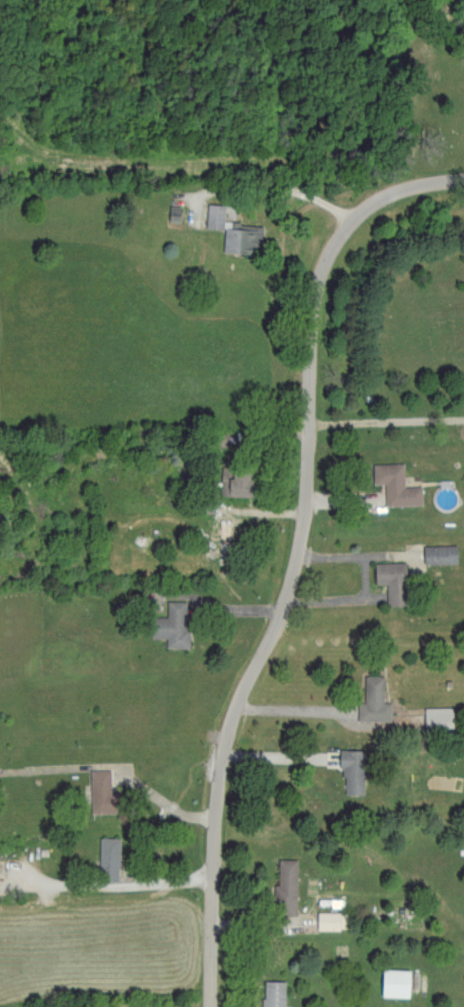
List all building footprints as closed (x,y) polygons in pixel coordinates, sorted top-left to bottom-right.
[(204,228),(222,228),(223,204),(205,204),(204,228)] [(250,253),(250,246),(259,246),(260,227),(222,226),(221,252),(250,253)] [(402,463),(371,463),(371,484),(383,483),(384,505),(420,504),(420,485),(402,486),(402,463)] [(218,495),(245,496),(246,475),(219,474),(218,495)] [(422,563),(455,563),(455,544),(421,545),(422,563)] [(385,605),(404,604),(402,562),(372,563),(373,584),(384,584),(385,605)] [(149,638),(165,638),(165,648),(184,648),(185,601),(165,600),(165,616),(149,616),(149,638)] [(381,675),(362,675),(362,702),(356,702),(356,720),(389,720),(389,702),(381,702),(381,675)] [(451,707),(422,707),(422,731),(451,730),(451,707)] [(340,794),(362,794),(363,749),(340,749),(340,794)] [(111,770),(88,770),(89,812),(111,812),(111,770)] [(118,838),(98,837),(97,879),(117,880),(118,838)] [(295,859),(276,858),(276,885),(272,885),(271,915),(294,915),(295,859)] [(337,930),(338,912),(315,911),(315,929),(337,930)] [(378,995),(405,996),(406,968),(379,967),(378,995)] [(260,980),(260,1006),(283,1006),(283,980),(260,980)]
